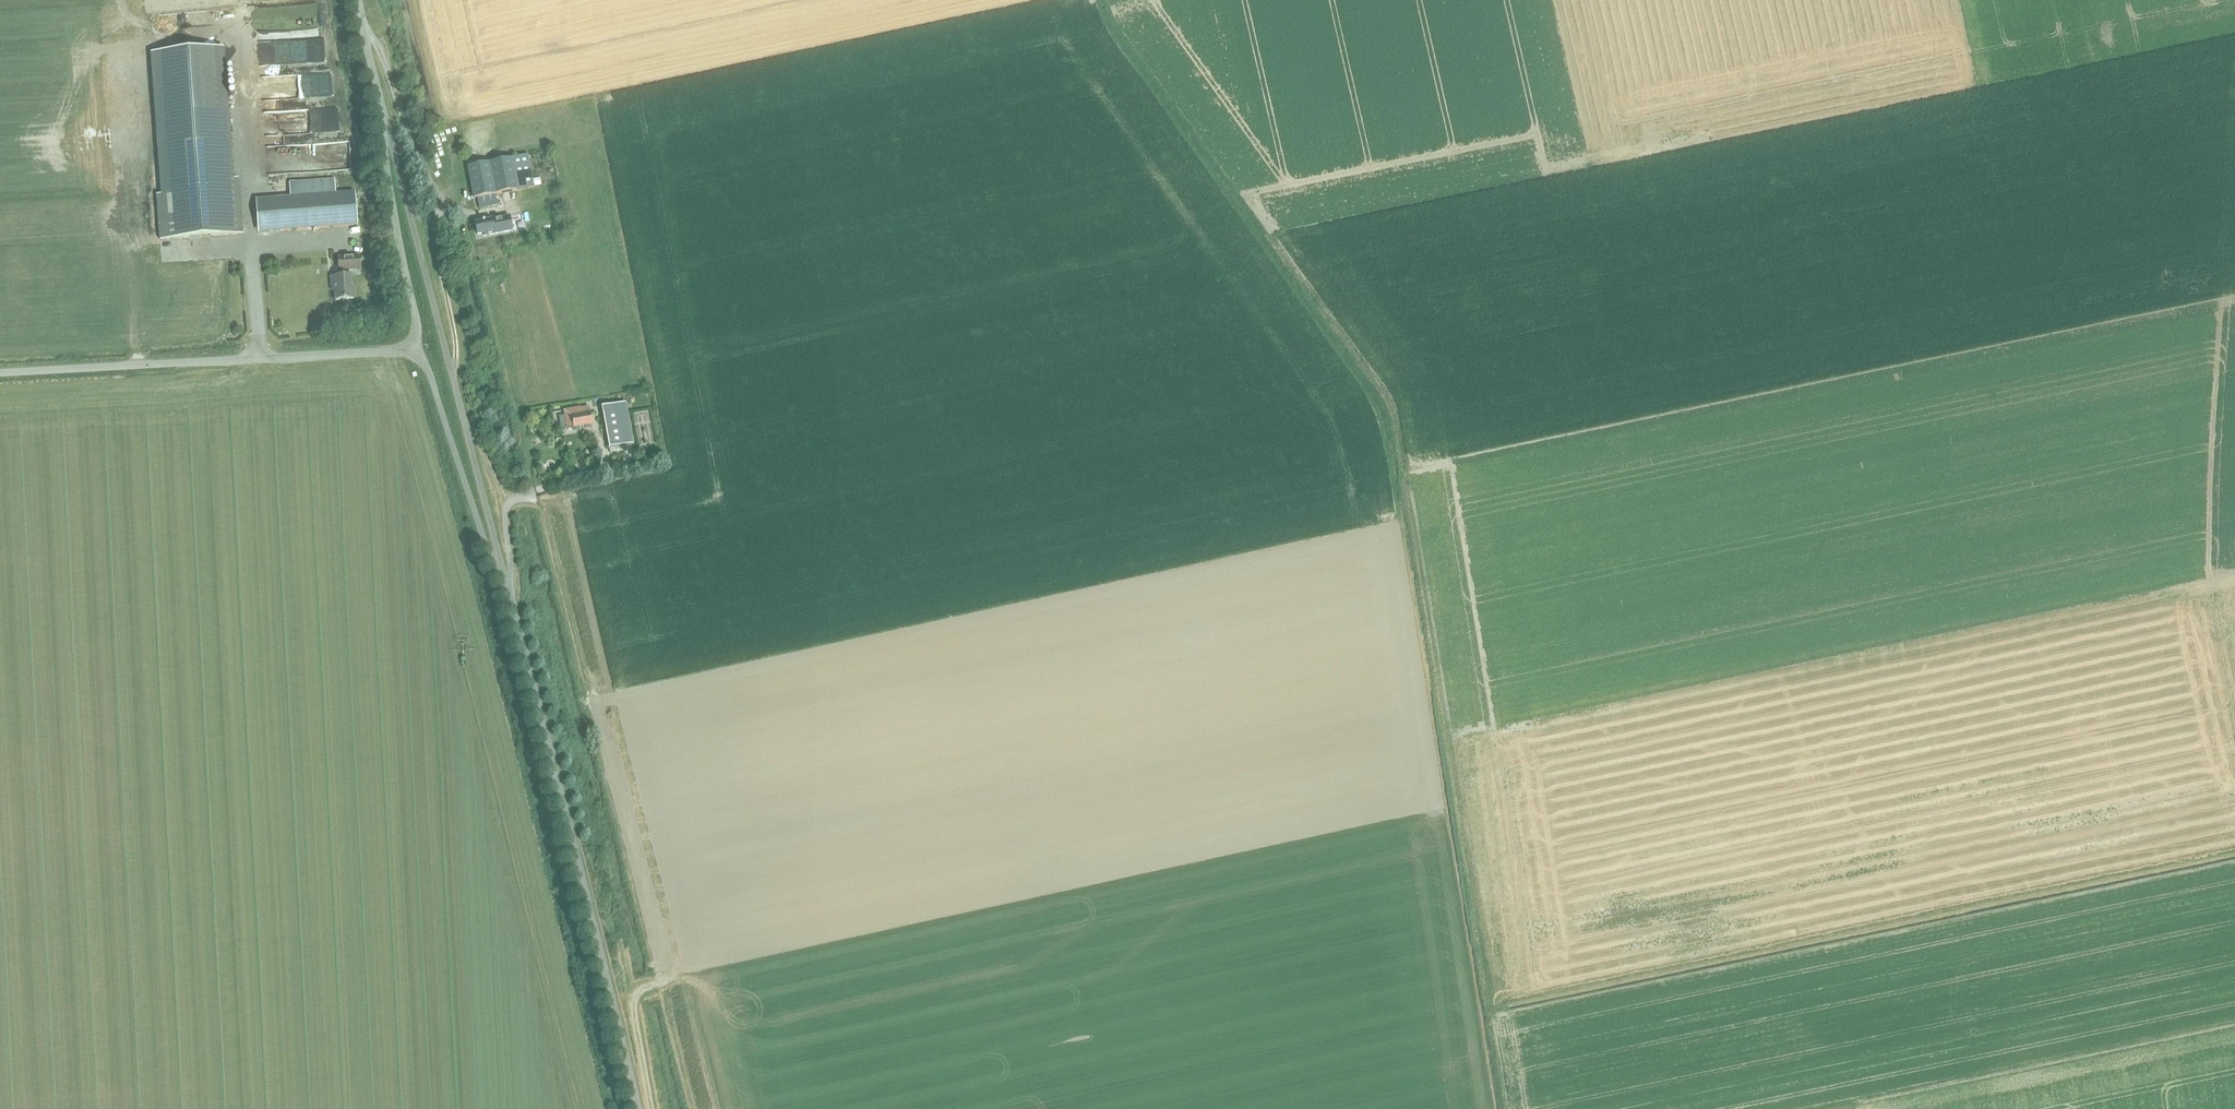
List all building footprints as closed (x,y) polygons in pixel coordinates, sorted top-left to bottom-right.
[(303,23),(306,17),(299,13),(301,8),(299,7),(294,18),(303,23)] [(320,37),(257,41),(259,62),(279,61),(279,60),(288,59),(288,61),(321,59),(320,37)] [(220,48),(154,53),(167,239),(242,233),(239,190),(231,190),(230,179),(220,48)] [(256,65),(256,74),(273,73),(273,64),(256,65)] [(264,96),(328,95),(328,73),(264,75),(264,96)] [(300,130),(333,130),(332,108),(299,109),(300,130)] [(266,127),(290,127),(290,117),(266,118),(266,127)] [(319,168),(346,166),(345,141),(314,142),(315,158),(332,157),(331,153),(336,153),(337,161),(319,162),(319,168)] [(528,155),(468,167),(474,199),(477,198),(479,209),(497,205),(495,195),(534,187),(528,155)] [(290,197),(277,198),(280,231),(357,226),(355,210),(354,193),(336,194),(335,180),(309,182),(289,183),(290,197)] [(529,196),(542,194),(540,188),(527,190),(529,196)] [(475,223),(477,235),(478,235),(483,234),(484,234),(484,235),(484,236),(490,235),(500,233),(512,231),(510,217),(502,218),(485,221),(484,220),(482,221),(483,222),(475,223)] [(341,276),(331,277),(332,286),(334,286),(336,301),(354,299),(352,275),(345,276),(345,270),(353,270),(361,269),(360,256),(352,257),(338,258),(339,271),(340,271),(341,276)] [(602,409),(610,449),(633,444),(626,405),(602,409)] [(580,409),(563,411),(567,429),(574,427),(574,429),(592,426),(590,415),(588,409),(580,410),(580,409)] [(539,482),(531,484),(534,492),(542,490),(539,482)]
